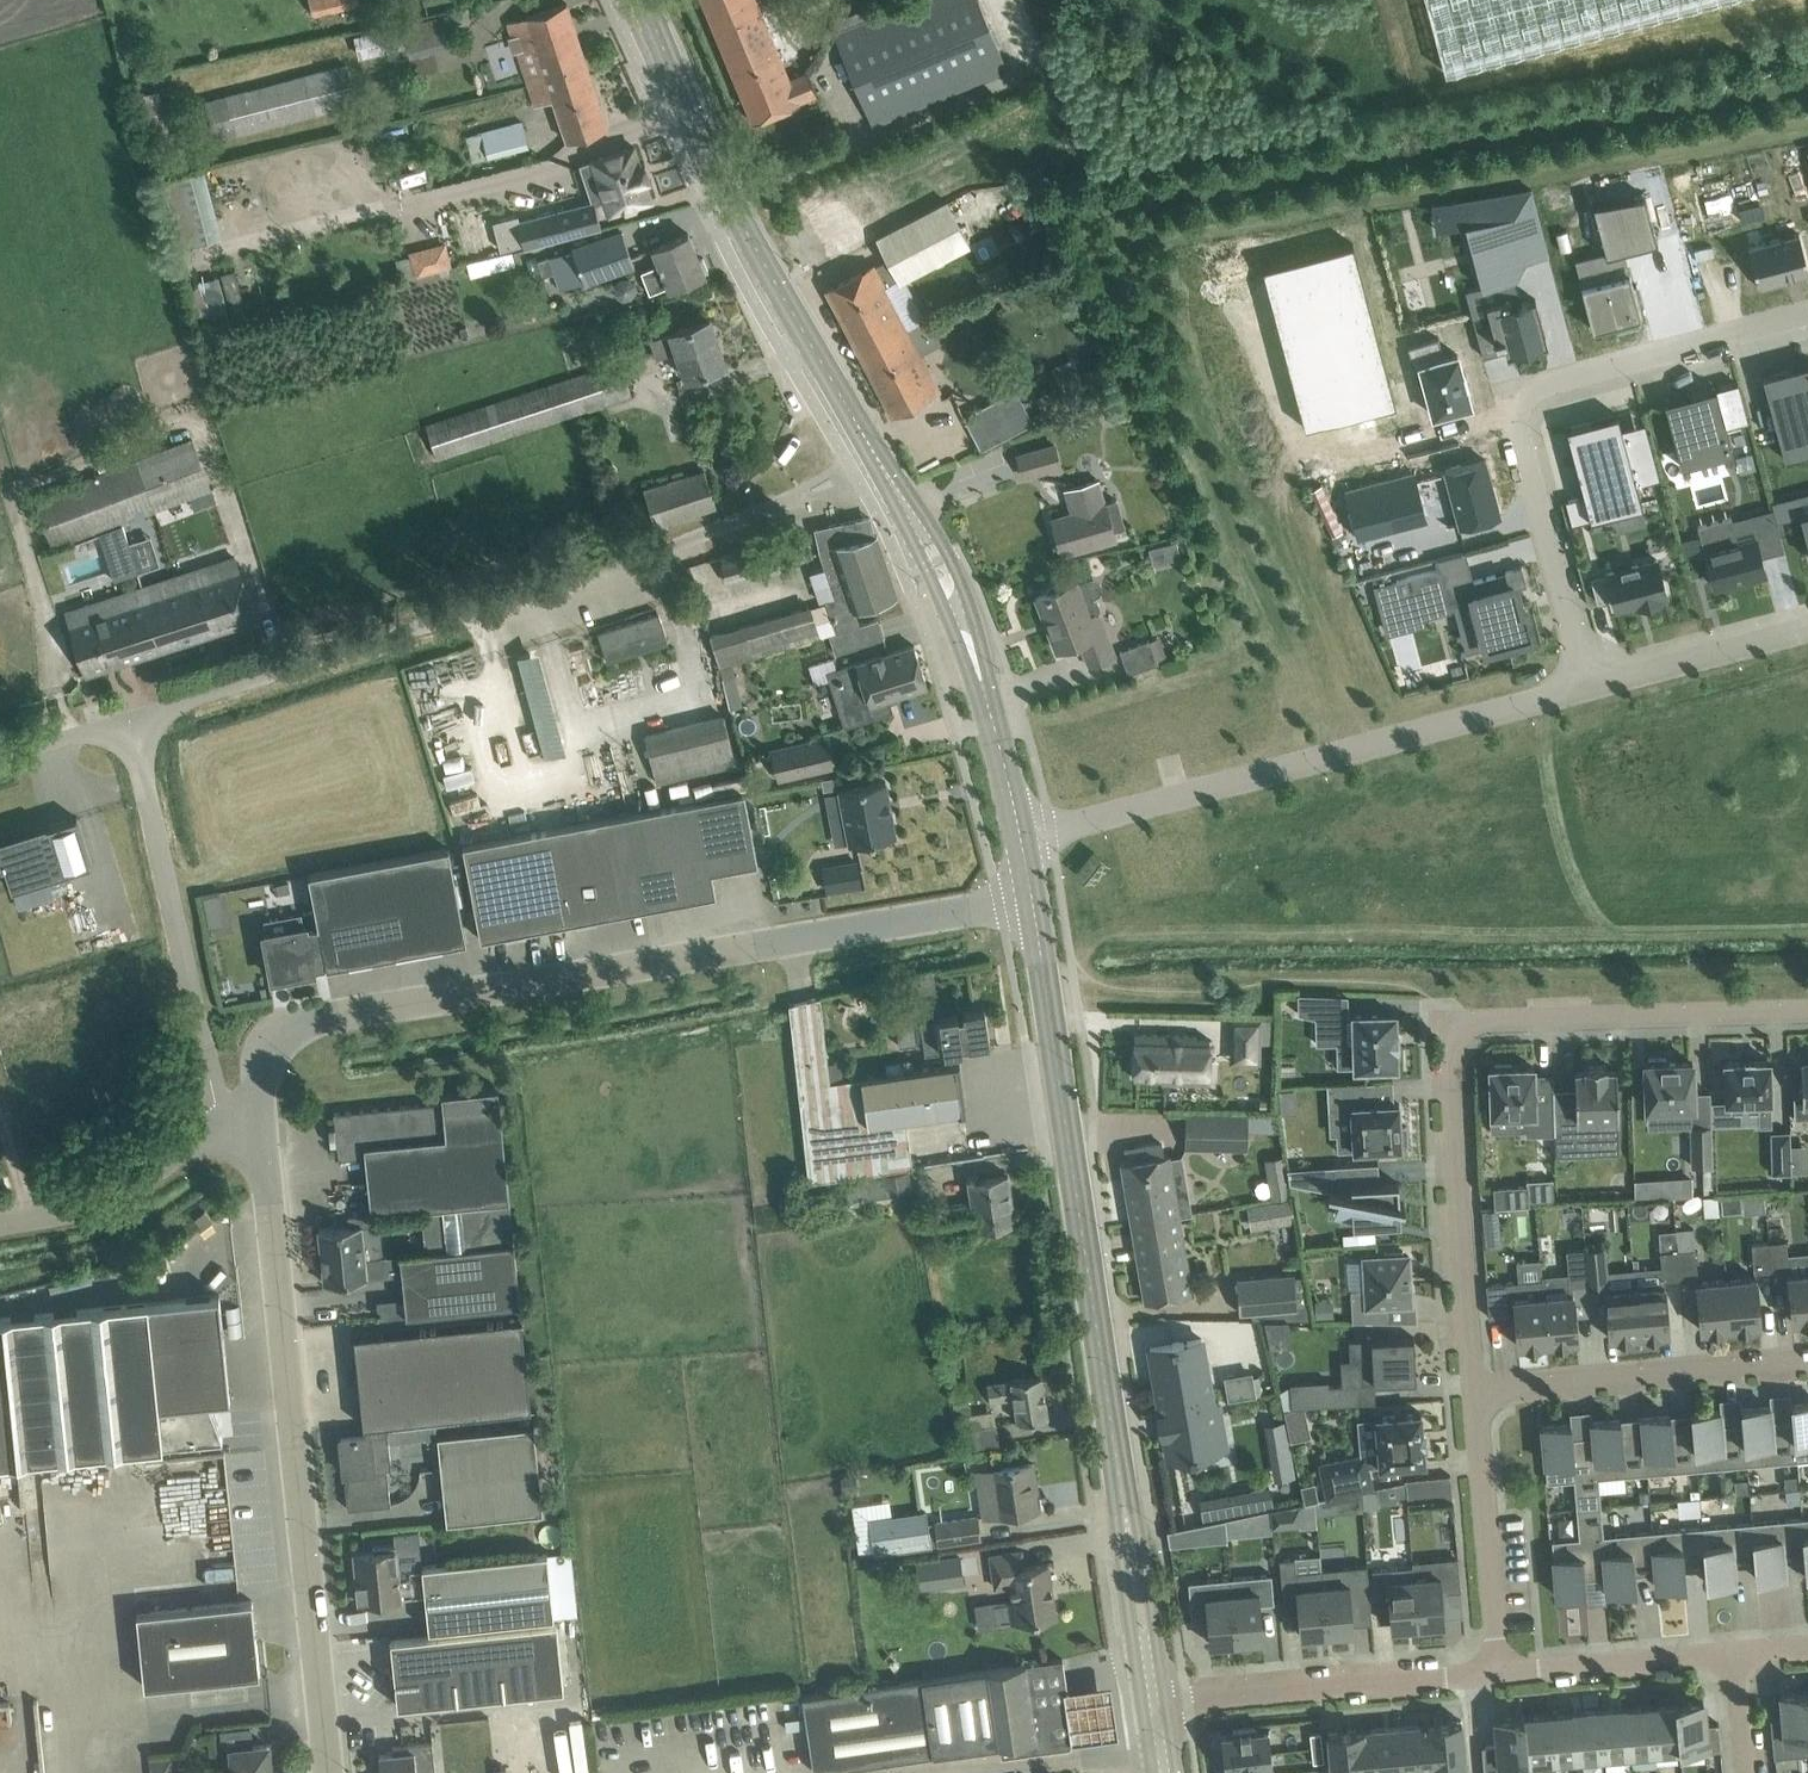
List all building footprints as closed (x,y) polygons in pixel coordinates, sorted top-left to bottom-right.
[(315,15),(363,2),(362,0),(311,0),(315,15)] [(758,0),(703,0),(754,121),(801,101),(800,99),(818,91),(809,72),(792,79),(758,0)] [(1008,68),(979,0),(914,0),(836,33),(874,125),(1008,68)] [(1708,0),(1427,0),(1446,70),(1708,0)] [(528,84),(588,64),(567,2),(508,21),(528,84)] [(412,55),(453,39),(446,20),(405,36),(412,55)] [(215,138),(357,101),(346,61),(204,98),(215,138)] [(608,127),(592,76),(588,64),(528,84),(535,105),(554,99),(567,140),(608,127)] [(473,161),(530,144),(523,119),(466,135),(473,161)] [(610,213),(652,199),(645,179),(650,177),(646,164),(641,165),(635,145),(593,159),(593,160),(581,163),(582,167),(584,167),(583,164),(593,161),(606,198),(595,200),(599,214),(610,211),(610,213)] [(167,175),(182,244),(221,235),(205,167),(167,175)] [(1767,171),(1682,194),(1695,236),(1778,213),(1767,171)] [(1659,194),(1600,194),(1617,261),(1673,247),(1659,194)] [(525,247),(602,227),(599,214),(595,200),(595,199),(520,218),(519,213),(494,220),(501,247),(524,241),(525,247)] [(849,278),(828,289),(861,352),(906,329),(884,286),(898,278),(900,280),(968,244),(946,201),(877,237),(887,258),(849,278)] [(1526,261),(1514,216),(1466,224),(1482,285),(1483,286),(1516,277),(1526,261)] [(637,264),(622,228),(549,257),(548,256),(538,259),(544,275),(554,271),(561,288),(585,279),(587,284),(637,264)] [(700,258),(689,232),(654,246),(661,265),(641,273),(650,295),(670,287),(670,289),(706,274),(705,272),(709,270),(704,256),(700,258)] [(1750,246),(1761,287),(1786,280),(1785,277),(1807,271),(1807,263),(1800,233),(1750,246)] [(411,275),(453,263),(446,239),(404,250),(411,275)] [(1352,249),(1246,273),(1291,437),(1393,415),(1352,249)] [(512,250),(468,259),(471,272),(515,263),(512,250)] [(1019,298),(1062,277),(1053,259),(1011,280),(1019,298)] [(1623,274),(1573,286),(1584,331),(1609,326),(1611,330),(1648,321),(1637,286),(1627,289),(1623,274)] [(198,316),(226,312),(220,275),(193,279),(198,316)] [(1497,342),(1504,341),(1506,350),(1508,355),(1549,343),(1536,298),(1513,304),(1511,297),(1487,303),(1497,342)] [(726,364),(710,318),(651,339),(657,358),(678,351),(687,377),(726,364)] [(906,329),(861,352),(893,413),(914,402),(938,389),(920,354),(906,329)] [(1453,337),(1408,350),(1418,391),(1432,388),(1442,427),(1487,415),(1471,360),(1460,364),(1453,337)] [(407,339),(401,340),(404,352),(410,351),(407,339)] [(437,456),(631,394),(620,360),(426,422),(437,456)] [(1763,375),(1785,458),(1807,452),(1807,363),(1763,375)] [(1718,387),(1665,400),(1681,465),(1734,452),(1718,387)] [(1028,424),(1011,390),(998,397),(1015,430),(1028,424)] [(1619,413),(1567,427),(1584,494),(1591,519),(1644,505),(1637,482),(1623,426),(1619,413)] [(194,440),(37,497),(55,547),(99,530),(123,521),(212,487),(194,440)] [(1024,475),(1062,464),(1056,443),(1017,454),(1024,475)] [(1486,459),(1446,470),(1460,526),(1501,515),(1501,513),(1486,459)] [(656,525),(717,505),(705,468),(644,488),(656,525)] [(1106,503),(1099,479),(1066,489),(1073,512),(1053,518),(1063,554),(1116,538),(1114,530),(1126,527),(1118,499),(1106,503)] [(1422,501),(1359,514),(1365,545),(1429,532),(1422,501)] [(1739,542),(1732,516),(1698,524),(1700,531),(1705,551),(1715,585),(1767,571),(1758,537),(1739,542)] [(123,521),(99,530),(103,545),(128,537),(123,521)] [(1700,531),(1678,537),(1684,556),(1705,551),(1700,531)] [(826,568),(812,573),(821,601),(826,599),(837,631),(860,623),(855,609),(898,594),(878,535),(875,535),(873,536),(832,545),(831,546),(820,550),(826,568)] [(1154,567),(1181,561),(1176,538),(1148,545),(1154,567)] [(730,583),(790,566),(783,539),(722,555),(730,583)] [(1607,572),(1591,576),(1598,601),(1614,597),(1616,607),(1635,602),(1645,600),(1646,603),(1665,598),(1664,595),(1667,594),(1658,558),(1607,572)] [(1474,579),(1469,581),(1486,644),(1484,645),(1485,646),(1485,647),(1536,634),(1535,632),(1533,633),(1526,610),(1522,611),(1515,587),(1527,584),(1522,565),(1513,567),(1513,569),(1474,579)] [(1438,568),(1397,579),(1401,595),(1412,592),(1416,607),(1420,605),(1424,617),(1425,617),(1452,609),(1452,608),(1441,567),(1438,568)] [(126,607),(71,625),(86,673),(87,673),(215,632),(214,631),(255,619),(240,571),(198,585),(194,571),(122,594),(126,607)] [(1102,585),(1101,582),(1100,580),(1097,578),(1094,577),(1092,577),(1077,583),(1077,581),(1065,586),(1062,582),(1057,582),(1052,583),(1049,586),(1048,593),(1037,597),(1057,648),(1079,640),(1089,664),(1115,654),(1105,628),(1099,612),(1100,610),(1101,608),(1101,605),(1100,603),(1099,601),(1097,599),(1094,597),(1099,594),(1100,592),(1102,590),(1102,588),(1102,585)] [(720,666),(821,635),(811,603),(710,634),(720,666)] [(659,611),(598,631),(608,661),(669,641),(659,611)] [(837,631),(830,633),(836,652),(867,642),(860,623),(837,631)] [(1129,672),(1168,658),(1159,635),(1120,649),(1129,672)] [(892,651),(836,670),(852,723),(870,717),(893,710),(889,697),(928,685),(915,644),(892,651)] [(538,647),(516,652),(541,753),(563,748),(538,647)] [(657,784),(737,765),(725,717),(645,737),(657,784)] [(780,779),(812,771),(835,765),(829,737),(773,751),(780,779)] [(850,844),(897,836),(886,780),(840,789),(850,844)] [(621,912),(717,894),(712,871),(758,862),(745,792),(604,818),(621,912)] [(7,890),(88,863),(72,815),(41,825),(41,824),(0,837),(0,868),(7,890)] [(551,925),(621,912),(604,818),(534,831),(551,925)] [(482,938),(551,925),(534,831),(464,844),(482,938)] [(309,874),(319,928),(326,962),(327,967),(467,941),(450,847),(309,874)] [(857,857),(820,863),(825,889),(862,884),(857,857)] [(313,964),(326,962),(319,928),(307,931),(306,926),(265,934),(266,938),(261,939),(264,955),(269,954),(272,967),(273,967),(284,974),(284,975),(314,969),(313,964)] [(1317,1043),(1337,1043),(1338,1067),(1397,1065),(1396,1047),(1398,1047),(1397,1031),(1396,1031),(1395,1013),(1337,1015),(1337,994),(1298,995),(1298,1013),(1316,1017),(1317,1043)] [(833,1081),(821,996),(789,1003),(809,1180),(913,1165),(906,1119),(963,1111),(956,1063),(833,1081)] [(986,1008),(964,1011),(965,1015),(959,1016),(959,1013),(941,1016),(941,1019),(916,1023),(915,1017),(897,1019),(901,1049),(920,1046),(919,1041),(925,1040),(927,1054),(940,1051),(940,1046),(945,1045),(946,1052),(965,1049),(964,1046),(991,1042),(986,1008)] [(1231,1017),(1231,1048),(1263,1049),(1263,1042),(1274,1042),(1275,1018),(1264,1018),(1231,1017)] [(1209,1083),(1210,1038),(1198,1037),(1198,1034),(1135,1032),(1134,1077),(1162,1078),(1162,1082),(1209,1083)] [(1666,1062),(1666,1056),(1649,1057),(1649,1062),(1646,1062),(1648,1105),(1681,1104),(1682,1120),(1695,1119),(1694,1103),(1695,1103),(1693,1061),(1666,1062)] [(1807,1057),(1807,1061),(1801,1061),(1802,1095),(1794,1095),(1795,1117),(1807,1117),(1807,1057)] [(1754,1060),(1754,1059),(1741,1060),(1741,1061),(1727,1061),(1724,1061),(1724,1063),(1725,1063),(1726,1099),(1726,1102),(1729,1102),(1759,1100),(1760,1125),(1773,1125),(1772,1100),(1772,1097),(1770,1062),(1771,1062),(1770,1059),(1768,1059),(1768,1060),(1754,1060)] [(1512,1067),(1512,1063),(1495,1063),(1495,1067),(1491,1067),(1492,1114),(1527,1113),(1528,1133),(1555,1132),(1555,1110),(1554,1100),(1535,1101),(1534,1066),(1512,1067)] [(1607,1069),(1606,1064),(1585,1064),(1586,1071),(1575,1071),(1577,1109),(1555,1110),(1555,1132),(1556,1154),(1591,1153),(1591,1136),(1618,1135),(1617,1117),(1619,1116),(1617,1069),(1607,1069)] [(1371,1104),(1369,1083),(1374,1083),(1374,1081),(1328,1084),(1329,1108),(1342,1107),(1342,1113),(1353,1113),(1354,1149),(1402,1146),(1402,1143),(1408,1142),(1407,1125),(1401,1126),(1399,1102),(1371,1104)] [(372,1213),(395,1211),(427,1208),(510,1199),(499,1087),(442,1093),(443,1101),(447,1137),(365,1146),(372,1213)] [(365,1146),(447,1137),(443,1101),(334,1112),(336,1127),(329,1128),(331,1144),(337,1143),(339,1158),(349,1157),(357,1146),(365,1146)] [(1187,1146),(1247,1148),(1247,1114),(1188,1113),(1187,1146)] [(1692,1166),(1713,1165),(1713,1124),(1691,1125),(1692,1166)] [(1773,1173),(1793,1173),(1791,1130),(1771,1131),(1773,1173)] [(1164,1154),(1162,1143),(1136,1147),(1138,1159),(1122,1162),(1132,1222),(1191,1212),(1182,1156),(1170,1158),(1169,1154),(1164,1154)] [(1265,1158),(1268,1177),(1288,1174),(1285,1155),(1265,1158)] [(1334,1165),(1288,1167),(1291,1182),(1329,1188),(1329,1190),(1340,1192),(1335,1217),(1353,1221),(1354,1226),(1401,1223),(1400,1204),(1404,1205),(1405,1202),(1394,1200),(1397,1186),(1399,1186),(1399,1182),(1380,1183),(1379,1162),(1334,1165)] [(909,1170),(819,1185),(823,1213),(913,1199),(909,1170)] [(930,1234),(992,1224),(1016,1221),(1008,1174),(968,1180),(971,1200),(926,1207),(930,1234)] [(1497,1207),(1529,1204),(1528,1185),(1495,1187),(1496,1207),(1497,1207)] [(1764,1192),(1743,1193),(1744,1212),(1766,1210),(1764,1192)] [(1719,1194),(1704,1195),(1705,1214),(1720,1212),(1719,1194)] [(466,1247),(464,1232),(513,1227),(510,1199),(427,1208),(426,1208),(427,1218),(423,1219),(426,1241),(429,1240),(430,1251),(466,1247)] [(1496,1207),(1482,1208),(1486,1246),(1501,1244),(1497,1207),(1496,1207)] [(203,1227),(213,1220),(205,1210),(196,1218),(203,1227)] [(1146,1301),(1193,1293),(1179,1214),(1191,1212),(1132,1222),(1146,1301)] [(320,1228),(325,1282),(368,1278),(403,1275),(401,1254),(383,1256),(380,1223),(379,1213),(348,1216),(349,1225),(320,1228)] [(1694,1227),(1676,1229),(1678,1249),(1695,1248),(1694,1227)] [(1663,1279),(1681,1278),(1678,1249),(1676,1229),(1660,1231),(1662,1251),(1661,1251),(1663,1279)] [(1772,1270),(1789,1268),(1787,1240),(1770,1241),(1772,1270)] [(1755,1271),(1772,1270),(1770,1241),(1752,1243),(1755,1271)] [(407,1315),(431,1313),(521,1304),(514,1242),(401,1254),(403,1275),(407,1315)] [(1590,1286),(1609,1285),(1606,1246),(1587,1247),(1590,1286)] [(1590,1286),(1587,1247),(1568,1249),(1571,1288),(1590,1286)] [(1681,1278),(1698,1276),(1695,1248),(1678,1249),(1681,1278)] [(1404,1255),(1404,1250),(1384,1251),(1385,1256),(1365,1257),(1366,1288),(1351,1289),(1353,1320),(1391,1321),(1390,1304),(1412,1303),(1411,1283),(1409,1283),(1408,1276),(1410,1276),(1409,1254),(1404,1255)] [(1789,1273),(1793,1321),(1801,1320),(1802,1325),(1807,1325),(1807,1272),(1789,1273)] [(1295,1274),(1237,1278),(1240,1311),(1252,1310),(1253,1319),(1265,1319),(1290,1319),(1303,1319),(1314,1319),(1312,1306),(1298,1307),(1295,1276),(1295,1274)] [(1753,1330),(1753,1324),(1761,1324),(1756,1276),(1727,1279),(1731,1326),(1738,1326),(1739,1331),(1753,1330)] [(1518,1280),(1487,1283),(1490,1316),(1508,1315),(1507,1310),(1515,1309),(1516,1314),(1518,1345),(1527,1344),(1527,1349),(1542,1348),(1541,1343),(1548,1342),(1544,1295),(1545,1295),(1543,1278),(1518,1280)] [(1724,1332),(1724,1327),(1731,1326),(1727,1279),(1697,1282),(1701,1329),(1709,1328),(1710,1334),(1724,1332)] [(1662,1338),(1661,1333),(1669,1332),(1665,1284),(1635,1287),(1639,1334),(1646,1334),(1647,1339),(1662,1338)] [(1633,1340),(1632,1335),(1639,1334),(1635,1287),(1606,1289),(1610,1337),(1618,1336),(1618,1342),(1633,1340)] [(1545,1295),(1544,1295),(1548,1342),(1555,1342),(1556,1347),(1570,1346),(1570,1340),(1578,1340),(1574,1292),(1545,1295)] [(0,1316),(0,1462),(223,1438),(209,1399),(230,1397),(220,1294),(0,1316)] [(359,1373),(353,1374),(355,1388),(360,1387),(364,1426),(388,1423),(532,1408),(527,1363),(522,1318),(378,1333),(355,1335),(359,1373)] [(1351,1339),(1352,1358),(1364,1357),(1365,1381),(1418,1378),(1416,1335),(1351,1339)] [(1202,1338),(1150,1347),(1161,1412),(1159,1412),(1163,1432),(1165,1432),(1169,1457),(1191,1453),(1192,1455),(1199,1453),(1199,1452),(1221,1448),(1213,1402),(1202,1338)] [(1229,1397),(1258,1392),(1253,1365),(1224,1371),(1229,1397)] [(1048,1416),(1042,1375),(986,1384),(988,1401),(1014,1397),(1018,1421),(1048,1416)] [(1294,1406),(1361,1402),(1360,1381),(1330,1383),(1330,1379),(1293,1381),(1294,1406)] [(970,1413),(968,1381),(950,1384),(955,1417),(959,1416),(964,1448),(999,1442),(996,1424),(994,1409),(970,1413)] [(1793,1418),(1797,1459),(1807,1458),(1807,1402),(1792,1404),(1793,1418)] [(1772,1420),(1771,1406),(1742,1408),(1743,1422),(1747,1463),(1797,1459),(1793,1418),(1772,1420)] [(1722,1424),(1721,1410),(1692,1412),(1693,1427),(1697,1468),(1747,1463),(1743,1422),(1722,1424)] [(1361,1455),(1320,1463),(1327,1498),(1361,1490),(1375,1488),(1370,1465),(1380,1464),(1380,1466),(1383,1465),(1423,1461),(1424,1462),(1426,1461),(1426,1458),(1424,1444),(1428,1444),(1426,1431),(1426,1428),(1423,1428),(1422,1414),(1422,1411),(1419,1411),(1419,1412),(1378,1416),(1378,1415),(1375,1415),(1376,1418),(1358,1420),(1361,1455)] [(1672,1421),(1671,1414),(1642,1417),(1644,1431),(1647,1472),(1697,1468),(1693,1427),(1672,1428),(1672,1421)] [(1622,1432),(1621,1418),(1592,1421),(1594,1435),(1598,1477),(1599,1477),(1647,1472),(1644,1431),(1622,1432)] [(1286,1420),(1274,1422),(1281,1460),(1292,1458),(1286,1420)] [(1575,1479),(1577,1508),(1602,1506),(1599,1477),(1598,1477),(1594,1435),(1573,1437),(1571,1423),(1543,1425),(1548,1481),(1575,1479)] [(447,1522),(544,1512),(534,1425),(438,1435),(447,1522)] [(391,1504),(387,1468),(392,1468),(388,1432),(341,1437),(345,1473),(347,1473),(347,1481),(346,1481),(348,1508),(391,1504)] [(0,1473),(0,1748),(97,1738),(93,1695),(145,1690),(145,1686),(202,1680),(203,1686),(232,1683),(232,1677),(251,1675),(260,1664),(237,1448),(0,1473)] [(1036,1506),(1033,1486),(1037,1486),(1033,1462),(994,1468),(994,1469),(975,1472),(982,1516),(1040,1507),(1040,1505),(1036,1506)] [(857,1474),(841,1476),(843,1489),(859,1487),(857,1474)] [(1785,1476),(1786,1488),(1798,1487),(1797,1475),(1785,1476)] [(1441,1497),(1453,1496),(1451,1477),(1439,1478),(1441,1497)] [(1735,1480),(1736,1492),(1748,1491),(1747,1478),(1735,1480)] [(1316,1481),(1301,1484),(1305,1502),(1320,1499),(1316,1481)] [(1269,1487),(1200,1499),(1204,1518),(1272,1506),(1269,1487)] [(1585,1578),(1606,1577),(1602,1535),(1605,1535),(1602,1506),(1577,1508),(1580,1537),(1552,1539),(1557,1595),(1586,1593),(1585,1578)] [(931,1545),(926,1512),(872,1520),(877,1553),(931,1545)] [(1243,1515),(1226,1518),(1228,1536),(1244,1535),(1243,1515)] [(940,1543),(980,1537),(977,1516),(937,1522),(940,1543)] [(1802,1517),(1752,1522),(1756,1563),(1757,1578),(1786,1575),(1784,1561),(1805,1559),(1802,1517)] [(1170,1545),(1207,1541),(1204,1522),(1168,1529),(1170,1545)] [(1702,1526),(1706,1568),(1707,1582),(1736,1579),(1734,1565),(1756,1563),(1752,1522),(1702,1526)] [(1652,1530),(1656,1572),(1657,1586),(1686,1584),(1685,1570),(1706,1568),(1702,1526),(1652,1530)] [(1652,1530),(1605,1535),(1602,1535),(1606,1577),(1607,1591),(1636,1588),(1635,1574),(1656,1572),(1652,1530)] [(411,1576),(399,1578),(396,1543),(373,1545),(374,1550),(354,1552),(358,1581),(356,1581),(358,1598),(359,1598),(360,1603),(402,1598),(401,1596),(426,1593),(423,1567),(410,1569),(411,1576)] [(1025,1566),(1022,1550),(991,1555),(996,1586),(1012,1584),(1015,1600),(994,1603),(998,1623),(1011,1622),(1057,1615),(1049,1563),(1025,1566)] [(555,1616),(548,1552),(422,1565),(423,1567),(426,1593),(429,1629),(555,1616)] [(958,1553),(917,1559),(921,1588),(962,1582),(958,1553)] [(1413,1560),(1413,1565),(1419,1625),(1445,1622),(1443,1592),(1462,1590),(1459,1556),(1413,1560)] [(1301,1635),(1328,1633),(1322,1569),(1298,1571),(1296,1557),(1285,1558),(1280,1558),(1285,1613),(1299,1611),(1301,1635)] [(1349,1566),(1322,1569),(1328,1633),(1354,1630),(1351,1599),(1370,1598),(1368,1565),(1349,1566)] [(1392,1627),(1419,1625),(1413,1565),(1373,1569),(1375,1597),(1390,1596),(1392,1627)] [(1233,1593),(1237,1641),(1264,1638),(1261,1603),(1274,1602),(1272,1574),(1231,1577),(1233,1593)] [(1233,1593),(1231,1577),(1189,1581),(1192,1621),(1208,1619),(1211,1643),(1237,1641),(1233,1593)] [(534,1624),(415,1636),(391,1639),(395,1672),(561,1655),(557,1621),(534,1624)] [(561,1655),(395,1672),(398,1705),(541,1690),(564,1688),(561,1655)] [(1069,1745),(1072,1740),(1075,1735),(1069,1690),(1063,1658),(803,1696),(814,1771),(1000,1744),(1001,1755),(1069,1745)] [(1114,1683),(1069,1690),(1076,1741),(1122,1734),(1114,1683)] [(1782,1692),(1784,1716),(1771,1717),(1775,1756),(1807,1753),(1807,1690),(1782,1692)] [(1708,1744),(1704,1699),(1676,1702),(1677,1703),(1678,1703),(1681,1746),(1708,1744)] [(1656,1748),(1681,1746),(1678,1703),(1677,1703),(1652,1706),(1656,1748)] [(1604,1753),(1630,1751),(1626,1708),(1627,1708),(1627,1706),(1600,1708),(1604,1753)] [(1630,1751),(1656,1748),(1652,1706),(1627,1708),(1626,1708),(1630,1751)] [(1604,1753),(1600,1708),(1573,1711),(1573,1712),(1575,1712),(1578,1755),(1604,1753)] [(1552,1757),(1578,1755),(1575,1712),(1573,1712),(1549,1714),(1552,1757)] [(1527,1760),(1552,1757),(1549,1714),(1524,1717),(1523,1717),(1527,1760)] [(1496,1717),(1499,1743),(1483,1745),(1485,1772),(1528,1772),(1527,1760),(1523,1717),(1524,1717),(1524,1715),(1496,1717)] [(1462,1720),(1439,1722),(1444,1769),(1466,1767),(1462,1720)] [(1444,1769),(1439,1722),(1427,1723),(1427,1724),(1418,1725),(1422,1770),(1431,1769),(1431,1770),(1444,1769)] [(1225,1757),(1272,1751),(1269,1729),(1256,1730),(1256,1727),(1257,1727),(1257,1725),(1233,1728),(1234,1730),(1235,1733),(1222,1734),(1225,1757)] [(1400,1772),(1422,1770),(1418,1725),(1396,1726),(1400,1772)] [(1378,1772),(1385,1772),(1400,1772),(1396,1726),(1374,1728),(1378,1772)] [(1374,1728),(1364,1729),(1364,1728),(1352,1729),(1356,1772),(1378,1772),(1374,1728)] [(1352,1729),(1329,1731),(1332,1772),(1356,1772),(1352,1729)] [(1312,1747),(1323,1745),(1321,1731),(1310,1733),(1312,1747)] [(432,1742),(392,1746),(393,1753),(379,1754),(381,1772),(436,1772),(432,1742)] [(268,1744),(223,1748),(225,1766),(231,1765),(231,1772),(271,1772),(268,1744)] [(1324,1760),(1323,1745),(1312,1747),(1314,1761),(1324,1760)] [(1272,1751),(1225,1757),(1226,1769),(1227,1769),(1227,1772),(1273,1772),(1272,1764),(1273,1764),(1272,1751)] [(172,1755),(151,1758),(153,1772),(174,1772),(172,1755)]
